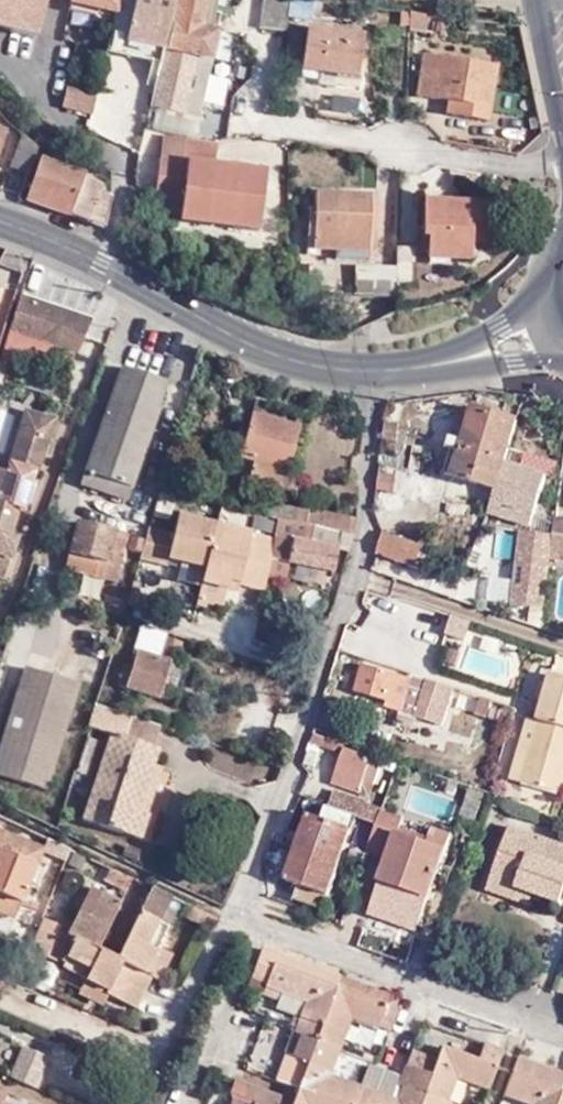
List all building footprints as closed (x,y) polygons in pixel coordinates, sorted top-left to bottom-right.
[(13,23),(11,34),(34,40),(45,0),(0,0),(0,19),(13,23)] [(117,0),(72,0),(70,6),(103,14),(113,16),(117,0)] [(108,41),(162,54),(163,51),(173,0),(117,0),(113,16),(108,41)] [(196,58),(206,60),(210,61),(213,42),(201,39),(203,29),(208,0),(173,0),(163,51),(193,57),(196,58)] [(203,29),(209,30),(215,0),(208,0),(203,29)] [(287,14),(290,0),(288,0),(262,0),(261,12),(287,14)] [(285,33),(287,14),(261,12),(259,30),(285,33)] [(108,41),(113,16),(103,14),(84,96),(94,98),(105,55),(108,41)] [(413,15),(412,31),(434,34),(436,18),(413,15)] [(11,34),(13,23),(0,19),(0,35),(9,37),(11,34)] [(209,30),(203,29),(201,39),(213,42),(216,33),(209,30)] [(365,41),(311,29),(304,72),(324,76),(323,84),(361,92),(364,75),(359,74),(365,41)] [(108,41),(105,55),(159,66),(162,54),(108,41)] [(197,121),(202,97),(199,96),(188,94),(190,87),(196,58),(193,57),(163,51),(162,54),(159,66),(143,131),(154,134),(158,112),(197,121)] [(202,97),(210,61),(206,60),(196,58),(190,87),(188,94),(199,96),(202,97)] [(495,69),(425,58),(417,99),(452,105),(450,119),(486,125),(495,69)] [(91,116),(94,98),(84,96),(66,91),(62,108),(91,116)] [(7,170),(25,176),(35,150),(18,135),(7,170)] [(159,144),(156,164),(177,166),(181,146),(159,144)] [(181,146),(177,166),(156,164),(151,204),(178,208),(176,227),(254,238),(262,178),(211,171),(213,151),(181,146)] [(24,202),(102,231),(109,202),(80,178),(39,162),(24,202)] [(369,198),(314,197),(313,252),(366,253),(367,243),(369,198)] [(489,206),(422,203),(422,239),(426,239),(426,260),(469,262),(469,245),(484,245),(484,228),(488,229),(489,206)] [(375,243),(367,243),(366,253),(375,254),(375,243)] [(394,278),(394,283),(412,284),(412,251),(395,249),(394,272),(394,278)] [(373,272),(354,271),(353,299),(372,299),(373,272)] [(394,300),(394,283),(394,278),(394,272),(373,272),(372,300),(394,300)] [(89,321),(17,299),(7,332),(77,356),(89,321)] [(158,410),(165,384),(120,369),(79,483),(126,500),(158,410)] [(499,419),(504,405),(475,404),(473,411),(499,419)] [(499,419),(473,411),(463,441),(452,437),(448,448),(453,450),(446,476),(496,492),(504,466),(516,424),(499,419)] [(24,413),(20,428),(34,432),(38,417),(24,413)] [(252,479),(274,484),(286,487),(301,424),(251,413),(240,456),(256,461),(252,479)] [(15,512),(21,515),(32,474),(37,475),(55,422),(38,417),(34,432),(20,428),(5,476),(0,475),(0,508),(15,512)] [(383,425),(381,440),(394,442),(396,426),(383,425)] [(504,466),(496,492),(489,515),(530,528),(545,478),(504,466)] [(378,474),(376,491),(391,491),(392,475),(378,474)] [(252,479),(249,490),(271,496),(274,484),(252,479)] [(266,514),(277,516),(279,508),(268,505),(266,514)] [(343,532),(351,534),(355,517),(322,510),(321,513),(311,511),(305,510),(279,506),(279,508),(277,516),(291,520),(343,532)] [(4,581),(16,539),(7,535),(15,512),(0,508),(0,580),(4,581)] [(179,511),(177,516),(195,520),(197,516),(179,511)] [(21,515),(15,512),(7,535),(16,539),(22,515),(21,515)] [(269,558),(270,551),(248,544),(250,534),(195,520),(177,516),(175,515),(170,535),(146,528),(141,544),(138,557),(137,558),(179,569),(203,576),(201,585),(224,591),(227,582),(238,585),(261,592),(265,577),(269,558)] [(277,516),(273,535),(287,539),(291,520),(277,516)] [(556,516),(554,536),(552,553),(562,555),(562,517),(556,516)] [(334,573),(343,532),(291,520),(287,539),(273,535),(272,540),(270,551),(269,558),(288,562),(334,573)] [(115,580),(119,567),(104,564),(113,530),(77,521),(64,568),(91,576),(115,580)] [(127,534),(113,530),(104,564),(119,567),(127,534)] [(389,558),(416,567),(424,544),(383,531),(377,551),(376,552),(389,558)] [(512,606),(545,611),(547,595),(552,553),(554,536),(522,531),(517,566),(525,568),(523,586),(515,585),(512,606)] [(270,551),(272,540),(250,534),(248,544),(270,551)] [(138,557),(141,544),(130,541),(126,553),(138,557)] [(283,581),(288,562),(269,558),(265,577),(283,581)] [(221,607),(224,591),(201,585),(203,576),(179,569),(175,584),(199,591),(197,600),(221,607)] [(236,594),(238,585),(227,582),(224,591),(236,594)] [(452,613),(447,632),(467,637),(472,617),(452,613)] [(158,696),(169,662),(155,658),(158,646),(162,633),(145,627),(141,641),(126,687),(158,696)] [(23,667),(1,661),(0,665),(0,716),(7,719),(23,667)] [(414,680),(368,663),(357,691),(388,702),(386,706),(418,717),(443,727),(456,692),(415,678),(414,680)] [(75,682),(23,667),(7,719),(0,744),(0,774),(43,788),(75,682)] [(518,784),(558,799),(562,784),(562,683),(555,680),(552,689),(546,706),(539,723),(518,784)] [(539,704),(546,706),(552,689),(545,686),(539,704)] [(492,705),(481,701),(475,717),(487,721),(492,705)] [(122,736),(129,715),(94,704),(88,725),(110,732),(122,736)] [(506,715),(492,711),(488,722),(503,726),(506,715)] [(154,746),(160,726),(129,715),(122,736),(154,746)] [(509,781),(518,784),(539,723),(531,721),(509,781)] [(153,763),(153,762),(158,747),(154,746),(122,736),(110,732),(85,819),(141,837),(149,812),(139,810),(153,763)] [(314,734),(311,744),(342,755),(343,750),(345,745),(314,734)] [(97,741),(87,738),(77,774),(87,777),(97,741)] [(331,783),(359,793),(371,760),(343,750),(342,755),(331,783)] [(381,764),(371,760),(359,793),(369,796),(381,764)] [(164,765),(153,762),(153,763),(139,810),(149,812),(164,765)] [(361,817),(366,805),(367,801),(335,789),(329,804),(358,816),(361,817)] [(358,816),(329,804),(324,818),(312,813),(288,880),(298,884),(294,898),(323,909),(358,816)] [(382,812),(366,805),(361,817),(378,823),(382,814),(382,812)] [(402,823),(382,814),(378,823),(366,855),(386,863),(368,913),(417,932),(452,840),(430,832),(423,847),(396,837),(402,823)] [(508,829),(488,882),(538,900),(557,905),(562,889),(562,848),(508,829)] [(22,903),(43,850),(0,833),(0,913),(16,920),(22,905),(22,903)] [(127,845),(122,857),(138,864),(142,852),(127,845)] [(126,891),(132,878),(115,870),(109,884),(126,891)] [(534,911),(538,900),(488,882),(484,893),(534,911)] [(59,928),(57,933),(46,958),(63,967),(75,942),(68,939),(91,892),(80,886),(59,928)] [(159,924),(172,897),(152,888),(139,915),(159,924)] [(135,1009),(150,979),(151,976),(146,974),(157,952),(168,929),(159,924),(139,915),(117,961),(97,951),(119,905),(91,892),(68,939),(75,942),(63,967),(62,971),(86,982),(108,993),(107,996),(109,998),(135,1009)] [(38,911),(22,903),(22,905),(16,920),(31,926),(38,911)] [(210,927),(216,917),(198,909),(193,919),(210,927)] [(59,928),(40,920),(27,950),(46,958),(57,933),(59,928)] [(253,1103),(443,1103),(454,1074),(488,1087),(503,1049),(484,1043),(477,1059),(442,1046),(436,1062),(410,1051),(401,1076),(366,1063),(358,1090),(327,1078),(350,1018),(386,1030),(399,999),(373,988),(261,947),(250,977),(263,982),(263,984),(281,991),(305,1000),(299,1016),(285,1052),(287,1055),(277,1081),(287,1085),(283,1097),(247,1084),(243,1097),(254,1101),(253,1103)] [(170,959),(157,952),(146,974),(151,976),(150,979),(158,983),(170,959)] [(103,1009),(109,998),(107,996),(108,993),(86,982),(79,997),(103,1009)] [(278,997),(281,991),(263,984),(261,991),(278,997)] [(281,991),(278,997),(275,1007),(299,1016),(305,1000),(281,991)] [(8,1075),(37,1086),(50,1054),(21,1042),(8,1075)] [(515,1064),(530,1069),(527,1078),(562,1091),(562,1070),(519,1054),(515,1064)] [(527,1078),(530,1069),(515,1064),(503,1094),(531,1103),(562,1103),(562,1091),(527,1078)] [(238,1095),(243,1097),(247,1084),(242,1082),(238,1095)]
